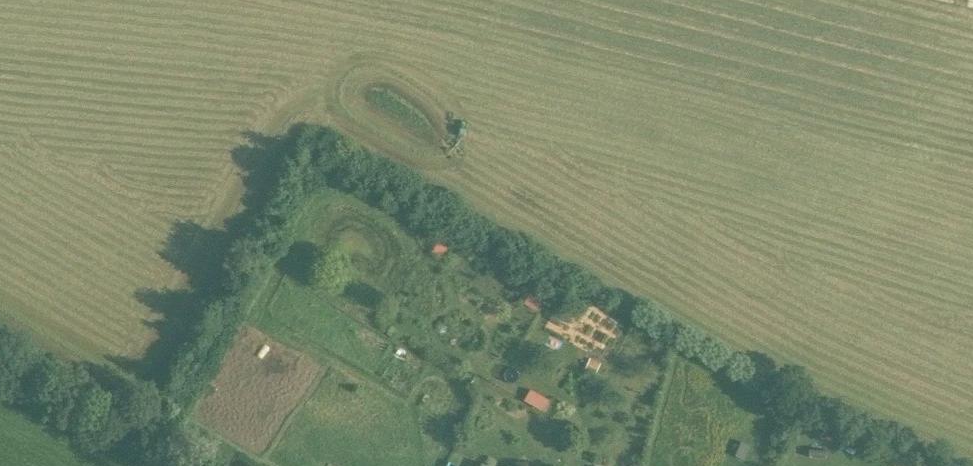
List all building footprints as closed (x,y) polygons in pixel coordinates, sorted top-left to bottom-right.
[(547,408),(551,395),(531,389),(527,401),(547,408)]
